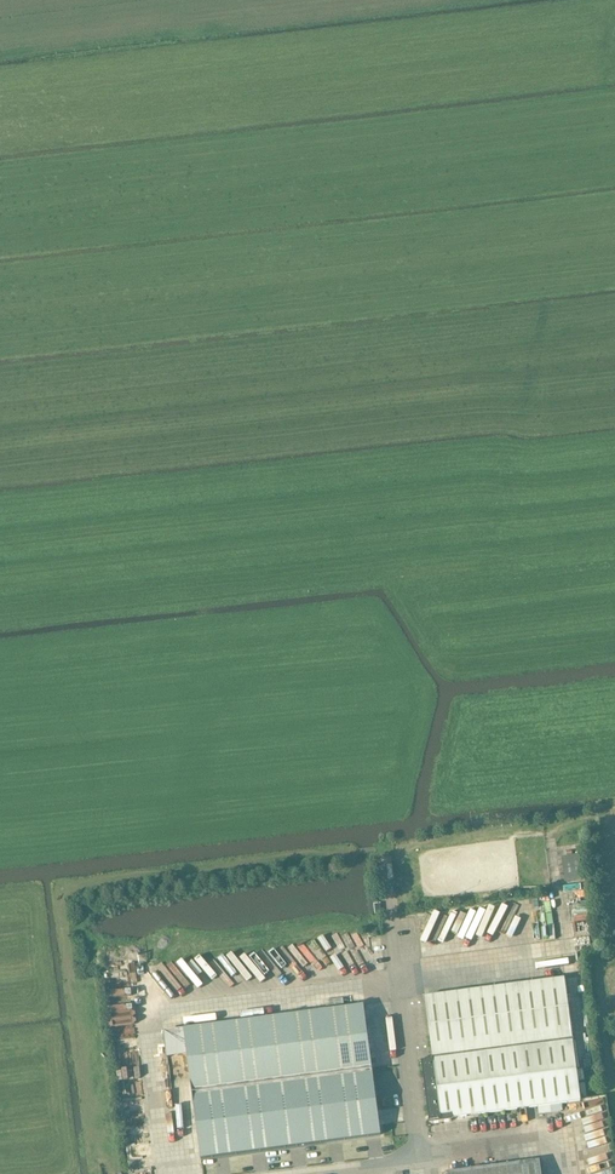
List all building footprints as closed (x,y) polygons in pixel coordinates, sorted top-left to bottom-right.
[(580,855),(565,856),(568,881),(583,880),(580,855)] [(494,907),(494,905),(485,902),(473,934),(489,940),(500,910),(494,907)] [(459,941),(472,910),(465,907),(451,938),(459,941)] [(311,977),(318,972),(300,945),(293,949),(311,977)] [(273,982),(278,978),(258,953),(253,958),(273,982)] [(224,966),(218,970),(208,958),(201,963),(222,990),(235,980),(224,966)] [(167,964),(162,969),(156,964),(149,970),(172,995),(178,989),(184,995),(190,989),(167,964)] [(565,979),(425,997),(433,1060),(421,1062),(429,1121),(432,1123),(451,1121),(453,1118),(581,1101),(565,979)] [(364,1005),(184,1029),(201,1159),(228,1155),(381,1135),(364,1005)] [(448,1173),(541,1173),(539,1161),(448,1173)]
